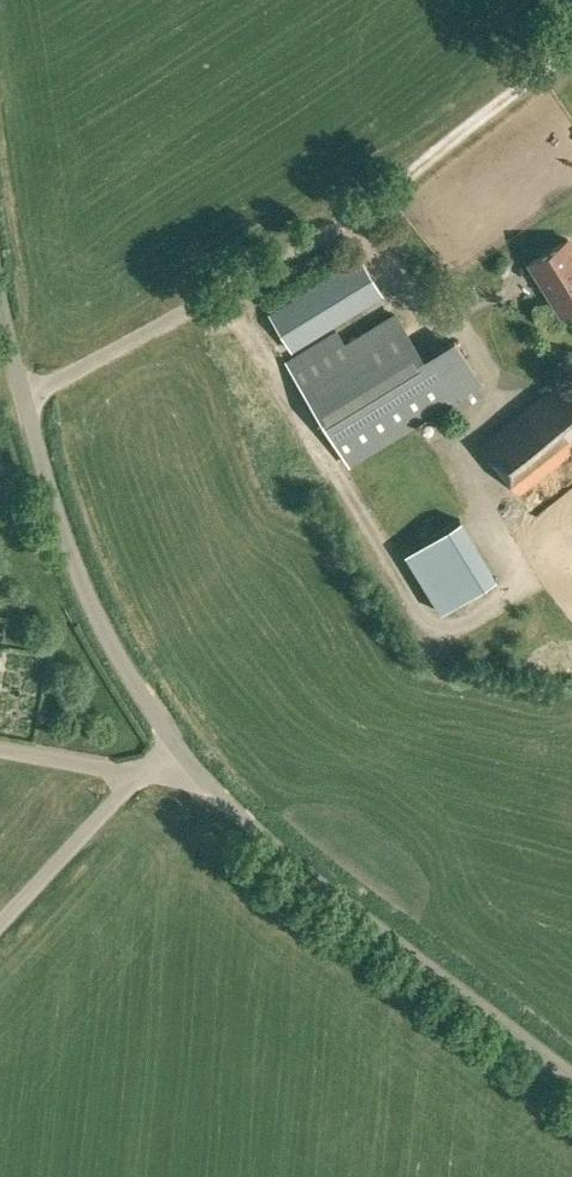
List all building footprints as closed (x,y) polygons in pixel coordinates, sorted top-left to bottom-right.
[(571,308),(571,244),(569,238),(530,262),(552,299),(558,295),(568,311),(571,308)] [(291,349),(382,293),(360,258),(270,314),(291,349)] [(423,360),(395,314),(345,344),(336,330),(286,361),(349,463),(481,383),(455,340),(423,360)] [(565,377),(481,444),(519,493),(571,450),(571,385),(565,377)] [(254,437),(265,434),(258,409),(247,413),(254,437)] [(441,521),(405,542),(442,604),(487,576),(482,567),(498,557),(422,430),(396,445),(441,521)] [(400,486),(409,485),(404,455),(395,457),(400,486)]
